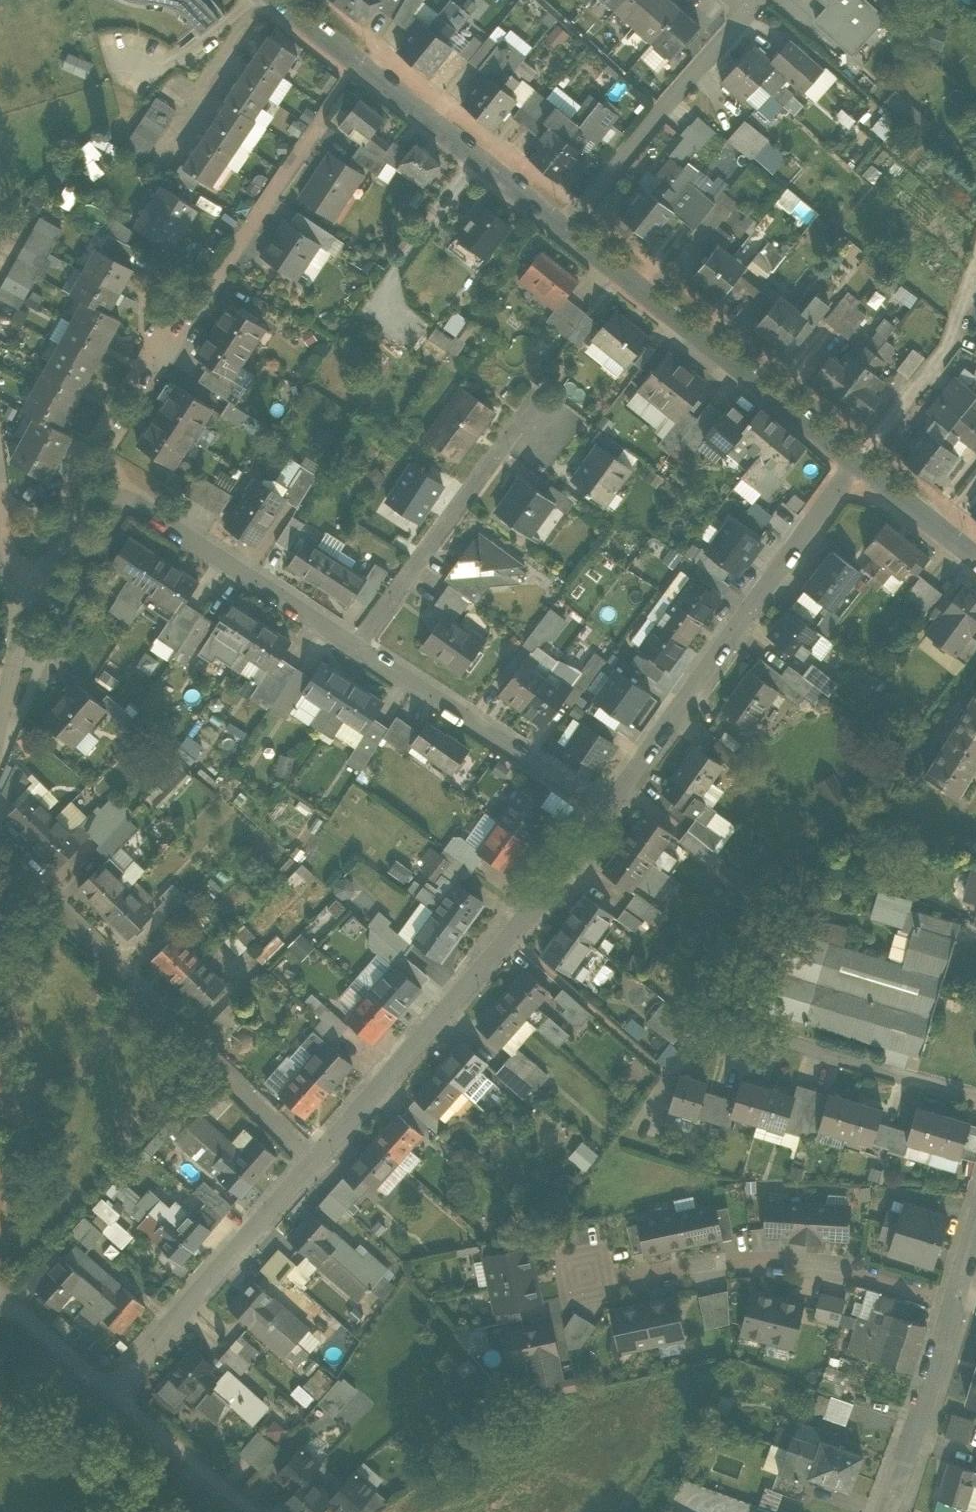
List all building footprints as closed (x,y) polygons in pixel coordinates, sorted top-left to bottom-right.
[(225,13),(220,6),(215,0),(121,0),(122,1),(128,4),(134,5),(141,6),(147,6),(147,1),(152,0),(156,0),(161,1),(166,3),(164,8),(168,9),(172,11),(176,13),(180,15),(182,11),(186,14),(190,17),(194,21),(197,25),(192,28),(193,29),(195,31),(197,34),(196,35),(197,37),(226,14),(225,13)] [(334,1),(357,19),(365,9),(371,13),(380,2),(380,1),(380,0),(335,0),(334,1)] [(393,19),(405,0),(388,0),(381,9),(393,19)] [(411,0),(405,0),(393,19),(404,28),(419,6),(411,0)] [(448,22),(460,6),(452,0),(451,0),(439,15),(448,22)] [(616,9),(624,0),(606,0),(616,9)] [(635,25),(657,0),(624,0),(616,9),(635,25)] [(653,41),(681,10),(670,0),(657,0),(635,25),(653,41)] [(833,2),(831,0),(821,0),(829,6),(815,21),(852,54),(885,16),(876,8),(869,1),(867,0),(835,0),(833,2)] [(882,0),(876,8),(885,16),(892,22),(899,28),(909,17),(894,4),(891,8),(882,0)] [(439,15),(422,2),(419,6),(404,28),(412,34),(422,22),(429,27),(439,15)] [(471,15),(460,6),(448,22),(457,29),(456,30),(458,31),(471,15)] [(700,26),(681,10),(653,41),(673,58),(700,26)] [(398,51),(414,64),(448,22),(439,15),(429,27),(422,22),(412,34),(398,51)] [(457,29),(448,22),(414,64),(429,77),(453,47),(446,42),(456,30),(457,29)] [(947,30),(921,22),(915,41),(941,49),(947,30)] [(571,35),(558,24),(545,39),(558,50),(571,35)] [(497,26),(490,36),(499,44),(504,38),(507,34),(497,26)] [(511,29),(507,34),(504,38),(527,57),(534,48),(511,29)] [(453,47),(460,53),(470,41),(458,31),(456,30),(446,42),(453,47)] [(269,35),(254,57),(278,74),(286,63),(290,66),(298,55),(269,35)] [(460,53),(469,61),(484,43),(475,35),(470,41),(460,53)] [(490,36),(484,43),(469,61),(479,69),(500,44),(499,44),(490,36)] [(462,104),(478,117),(512,74),(524,60),(527,57),(504,38),(499,44),(500,44),(479,69),(486,74),(462,104)] [(673,58),(653,41),(640,57),(659,73),(673,58)] [(789,42),(771,62),(776,66),(804,91),(823,71),(789,42)] [(774,67),(776,66),(771,62),(753,45),(737,64),(760,83),(774,67)] [(86,77),(93,61),(69,51),(62,66),(86,77)] [(254,57),(239,79),(263,95),(270,85),(275,88),(283,77),(278,74),(254,57)] [(521,82),(526,85),(528,83),(537,71),(524,60),(512,74),(521,81),(521,82)] [(278,74),(283,77),(290,66),(286,63),(278,74)] [(745,100),(760,83),(737,64),(721,82),(744,102),(745,100)] [(787,80),(774,67),(760,83),(772,94),(783,105),(794,93),(783,84),(787,80)] [(823,71),(804,91),(816,102),(838,78),(826,67),(823,71)] [(521,81),(512,74),(478,117),(493,129),(515,103),(517,99),(511,94),(521,82),(521,81)] [(225,100),(227,102),(249,117),(257,106),(261,109),(268,98),(263,95),(239,79),(225,100)] [(511,94),(517,99),(515,103),(521,108),(536,89),(528,83),(526,85),(521,82),(511,94)] [(772,94),(760,83),(745,100),(757,110),(772,94)] [(263,95),(268,98),(275,88),(270,85),(263,95)] [(582,105),(557,85),(547,98),(558,107),(572,118),(582,105)] [(524,126),(524,125),(546,98),(536,89),(521,108),(513,117),(524,126)] [(933,122),(895,89),(885,101),(923,134),(933,122)] [(794,93),(783,105),(795,115),(805,104),(794,93)] [(783,105),(772,94),(757,110),(769,121),(783,105)] [(157,97),(151,106),(170,119),(176,110),(157,97)] [(547,98),(546,98),(524,125),(541,139),(551,127),(545,122),(558,107),(547,98)] [(362,144),(381,158),(389,147),(381,140),(376,147),(369,141),(373,135),(385,119),(361,100),(341,125),(352,134),(350,136),(362,144)] [(572,118),(581,125),(595,108),(586,100),(582,105),(572,118)] [(587,135),(596,142),(600,137),(612,122),(618,115),(600,101),(595,108),(581,125),(579,128),(587,135)] [(227,102),(213,124),(237,140),(245,129),(249,132),(256,122),(254,120),(249,117),(227,102)] [(165,127),(170,119),(151,106),(146,114),(165,127)] [(249,117),(254,120),(261,109),(257,106),(249,117)] [(531,159),(544,170),(579,128),(581,125),(572,118),(558,107),(545,122),(551,127),(541,139),(545,142),(531,159)] [(899,124),(885,111),(870,127),(884,140),(899,124)] [(159,136),(165,127),(146,114),(141,123),(159,136)] [(706,139),(707,140),(715,131),(698,116),(690,125),(706,139)] [(728,139),(751,159),(754,156),(769,139),(745,120),(728,139)] [(612,122),(600,137),(614,149),(626,134),(612,122)] [(154,144),(159,136),(141,123),(135,132),(154,144)] [(213,124),(198,145),(222,161),(230,150),(235,153),(242,143),(237,140),(213,124)] [(684,137),(698,149),(706,139),(690,125),(688,124),(680,134),(684,137)] [(587,135),(579,128),(544,170),(558,181),(572,164),(575,166),(585,154),(577,147),(587,135)] [(237,140),(242,143),(249,132),(245,129),(237,140)] [(148,152),(154,144),(135,132),(130,140),(148,152)] [(376,147),(381,140),(373,135),(369,141),(376,147)] [(577,147),(585,154),(596,142),(587,135),(577,147)] [(689,162),(698,149),(684,137),(669,156),(672,158),(684,168),(689,162)] [(789,157),(769,139),(754,156),(773,174),(789,157)] [(143,160),(148,152),(130,140),(124,149),(143,160)] [(389,147),(381,158),(388,163),(397,169),(398,167),(410,154),(394,140),(389,147)] [(378,177),(388,163),(381,158),(362,144),(352,159),(378,177)] [(398,167),(422,188),(442,165),(418,144),(410,154),(398,167)] [(227,165),(222,161),(198,145),(184,167),(207,183),(215,172),(220,175),(227,165)] [(222,161),(227,165),(235,153),(230,150),(222,161)] [(301,200),(334,221),(364,176),(330,154),(301,200)] [(90,178),(102,173),(94,156),(82,162),(90,178)] [(660,179),(669,186),(679,174),(684,168),(672,158),(656,177),(660,180),(660,179)] [(679,174),(688,181),(689,182),(699,170),(689,162),(684,168),(679,174)] [(883,173),(872,163),(862,175),(873,185),(883,173)] [(170,176),(201,193),(207,183),(184,167),(179,164),(170,176)] [(700,168),(699,170),(689,182),(702,192),(705,194),(715,181),(700,168)] [(660,180),(656,177),(648,170),(638,182),(642,185),(650,192),(660,180)] [(215,172),(207,183),(213,186),(220,175),(215,172)] [(679,174),(669,186),(678,194),(688,181),(679,174)] [(705,194),(714,202),(723,191),(729,183),(720,175),(715,181),(705,194)] [(621,218),(635,229),(669,186),(660,179),(660,180),(650,192),(642,185),(632,198),(635,200),(621,218)] [(680,218),(700,193),(702,192),(689,182),(688,181),(678,194),(667,206),(676,213),(675,213),(680,218)] [(667,206),(678,194),(669,186),(635,229),(649,240),(662,222),(666,225),(675,213),(676,213),(667,206)] [(138,228),(172,249),(198,208),(164,187),(138,228)] [(802,200),(787,188),(776,202),(791,213),(802,200)] [(723,191),(714,202),(716,203),(695,229),(712,242),(722,229),(721,228),(734,211),(733,210),(738,203),(723,191)] [(694,229),(695,229),(716,203),(714,202),(705,194),(702,192),(700,193),(680,218),(694,229)] [(457,236),(485,258),(511,227),(483,204),(457,236)] [(729,227),(745,240),(759,223),(744,209),(729,227)] [(291,224),(317,241),(325,229),(299,212),(291,224)] [(843,232),(819,213),(809,226),(832,245),(843,232)] [(42,219),(36,229),(56,239),(61,230),(42,219)] [(107,232),(112,235),(131,246),(137,234),(113,221),(107,232)] [(267,258),(296,277),(319,243),(317,241),(291,224),(287,222),(273,243),(276,245),(267,258)] [(36,229),(31,238),(50,249),(56,239),(36,229)] [(689,236),(706,249),(712,242),(695,229),(694,229),(689,236)] [(706,249),(711,254),(718,245),(725,251),(735,239),(722,229),(712,242),(706,249)] [(134,248),(131,246),(112,235),(102,252),(125,265),(134,248)] [(31,238),(25,248),(45,259),(50,249),(31,238)] [(769,240),(760,250),(772,271),(786,254),(769,240)] [(732,256),(725,251),(718,245),(711,254),(693,276),(707,287),(732,256)] [(25,248),(20,257),(40,268),(45,259),(25,248)] [(102,254),(90,275),(121,292),(133,270),(125,265),(102,252),(98,249),(96,251),(102,254)] [(760,250),(746,268),(761,280),(763,282),(772,271),(760,250)] [(102,254),(96,251),(85,272),(90,275),(102,254)] [(540,287),(561,304),(566,297),(578,282),(541,252),(519,280),(537,295),(540,287)] [(887,268),(869,254),(858,268),(876,282),(887,268)] [(746,268),(732,256),(707,287),(721,299),(737,280),(746,268)] [(20,257),(15,267),(34,278),(37,273),(40,268),(20,257)] [(15,267),(9,277),(29,288),(34,278),(15,267)] [(761,280),(746,268),(737,280),(752,292),(761,280)] [(78,296),(90,303),(109,313),(121,292),(90,275),(78,296)] [(9,277),(4,286),(24,297),(25,295),(29,288),(9,277)] [(752,292),(756,296),(766,284),(763,282),(761,280),(752,292)] [(756,296),(771,307),(780,296),(766,284),(756,296)] [(918,297),(901,285),(893,296),(911,308),(918,297)] [(3,299),(18,307),(24,297),(4,286),(0,293),(0,297),(3,299)] [(537,295),(555,309),(556,310),(561,304),(540,287),(537,295)] [(808,318),(801,328),(807,333),(833,301),(819,290),(801,313),(808,318)] [(24,304),(39,308),(42,298),(27,293),(24,304)] [(825,318),(838,328),(856,305),(844,295),(825,318)] [(794,307),(780,296),(771,307),(755,326),(769,338),(794,307)] [(546,320),(568,338),(586,313),(566,297),(561,304),(556,310),(555,309),(546,320)] [(18,307),(3,299),(0,305),(0,309),(13,317),(18,307)] [(90,303),(78,325),(109,342),(121,320),(109,313),(90,303)] [(231,304),(214,330),(248,353),(257,340),(252,337),(260,324),(231,304)] [(867,314),(856,305),(838,328),(849,337),(867,314)] [(783,349),(791,340),(801,328),(808,318),(801,313),(794,307),(769,338),(783,349)] [(445,328),(455,335),(467,318),(457,311),(445,328)] [(617,353),(630,364),(646,343),(649,340),(634,327),(633,329),(624,322),(626,321),(614,312),(592,339),(614,356),(617,353)] [(598,321),(586,313),(568,338),(580,346),(598,321)] [(895,316),(890,321),(896,326),(900,321),(895,316)] [(886,339),(896,326),(890,321),(885,317),(876,328),(879,331),(866,346),(875,353),(886,339)] [(475,324),(467,318),(455,335),(456,335),(464,341),(475,324)] [(252,337),(257,340),(265,327),(260,324),(252,337)] [(78,325),(66,346),(96,364),(109,342),(78,325)] [(797,345),(807,333),(801,328),(791,340),(797,345)] [(239,367),(248,353),(214,330),(196,356),(209,365),(226,376),(234,363),(239,367)] [(429,339),(445,350),(451,341),(435,330),(429,339)] [(454,355),(464,341),(456,335),(446,350),(454,355)] [(858,339),(849,351),(857,357),(866,346),(858,339)] [(886,339),(875,353),(885,361),(896,346),(886,339)] [(630,364),(639,371),(655,350),(646,343),(630,364)] [(66,346),(53,368),(84,385),(96,364),(66,346)] [(827,385),(841,396),(875,353),(866,346),(857,357),(849,351),(840,361),(839,364),(842,366),(829,383),(827,385)] [(898,368),(908,376),(924,356),(914,348),(898,368)] [(885,361),(875,353),(841,396),(854,406),(869,388),(873,391),(883,378),(876,372),(885,361)] [(675,417),(679,421),(687,412),(707,387),(667,354),(639,389),(675,417)] [(816,373),(829,383),(842,366),(839,364),(840,361),(831,354),(816,373)] [(231,378),(239,367),(234,363),(226,376),(231,379),(231,378)] [(198,380),(235,404),(243,392),(246,388),(231,378),(231,379),(226,376),(209,365),(198,380)] [(53,368),(41,390),(72,407),(84,385),(53,368)] [(933,417),(934,416),(951,429),(970,406),(975,397),(975,392),(956,376),(927,412),(933,417)] [(158,397),(166,402),(175,388),(167,382),(158,397)] [(178,384),(175,388),(166,402),(158,414),(193,438),(213,408),(178,384)] [(426,436),(459,460),(495,412),(461,387),(461,388),(465,391),(451,411),(447,408),(426,436)] [(465,391),(461,388),(447,408),(451,411),(465,391)] [(873,391),(869,388),(854,406),(868,417),(882,399),(873,391)] [(29,412),(40,418),(59,429),(72,407),(41,390),(29,412)] [(257,401),(243,392),(235,404),(235,405),(248,414),(257,401)] [(221,414),(240,426),(248,414),(235,405),(229,401),(221,414)] [(709,403),(696,419),(680,440),(691,449),(691,448),(720,411),(709,403)] [(722,415),(706,434),(726,451),(737,439),(735,438),(751,420),(731,403),(723,414),(721,415),(722,415)] [(970,406),(951,429),(917,472),(931,483),(945,465),(948,468),(958,455),(949,448),(959,436),(970,445),(975,449),(975,411),(970,406)] [(748,469),(759,457),(784,428),(761,409),(751,420),(735,438),(737,439),(726,451),(748,469)] [(695,452),(699,447),(716,461),(723,453),(704,437),(706,434),(722,415),(721,415),(723,414),(720,411),(691,448),(695,452)] [(655,443),(669,454),(680,440),(696,419),(687,412),(679,421),(675,417),(655,443)] [(173,468),(193,438),(158,414),(138,445),(173,468)] [(917,472),(951,429),(934,416),(933,417),(925,429),(924,428),(914,440),(915,441),(910,446),(913,449),(904,461),(917,472)] [(40,418),(28,440),(60,458),(72,436),(59,429),(40,418)] [(784,428),(759,457),(766,463),(782,476),(806,446),(784,428)] [(599,445),(617,458),(624,448),(600,430),(592,441),(598,446),(599,445)] [(724,454),(726,451),(706,434),(704,437),(723,453),(724,454)] [(959,436),(949,448),(958,455),(960,457),(970,445),(959,436)] [(46,483),(60,458),(28,440),(14,464),(46,483)] [(588,491),(600,500),(609,488),(613,492),(630,468),(617,458),(599,445),(598,446),(573,481),(588,491)] [(742,476),(753,486),(764,472),(765,467),(763,466),(766,463),(759,457),(748,469),(742,476)] [(782,476),(766,463),(763,466),(765,467),(764,472),(753,486),(762,494),(765,496),(782,476)] [(215,483),(232,489),(239,470),(222,464),(215,483)] [(286,499),(298,506),(318,475),(300,464),(285,488),(287,489),(283,496),(286,498),(286,499)] [(411,464),(387,501),(419,522),(443,484),(411,464)] [(185,494),(220,515),(232,495),(197,475),(185,494)] [(748,511),(762,494),(753,486),(742,476),(727,495),(748,511)] [(267,526),(286,499),(286,498),(283,496),(287,489),(285,488),(274,480),(270,487),(258,479),(239,507),(267,526)] [(497,512),(529,535),(531,533),(526,529),(536,516),(541,519),(553,504),(553,503),(544,496),(521,479),(519,481),(521,482),(511,495),(510,494),(497,512)] [(519,481),(510,494),(511,495),(521,482),(519,481)] [(588,491),(573,481),(564,494),(574,501),(578,504),(588,491)] [(553,504),(565,513),(574,501),(564,494),(552,485),(544,496),(553,503),(553,504)] [(609,488),(600,500),(605,503),(613,492),(609,488)] [(249,541),(254,545),(267,526),(239,507),(226,526),(232,529),(230,532),(231,535),(244,544),(247,543),(249,541)] [(276,541),(288,549),(305,523),(293,515),(276,541)] [(531,533),(541,519),(536,516),(526,529),(531,533)] [(707,551),(707,552),(731,569),(734,572),(741,562),(745,564),(761,542),(730,520),(707,551)] [(863,550),(872,557),(882,565),(904,538),(885,523),(863,550)] [(110,567),(129,579),(136,583),(150,592),(169,562),(129,537),(110,567)] [(900,579),(908,569),(921,552),(904,538),(882,565),(898,578),(900,579)] [(288,565),(319,585),(335,560),(304,540),(288,565)] [(723,580),(731,569),(707,552),(707,551),(702,547),(693,561),(710,572),(711,571),(723,580)] [(825,603),(830,608),(858,570),(831,551),(804,588),(825,603)] [(928,557),(921,552),(908,569),(915,574),(928,557)] [(874,575),(882,565),(872,557),(864,568),(874,575)] [(366,579),(335,560),(319,585),(349,605),(354,597),(366,579)] [(169,562),(150,592),(179,611),(180,612),(186,603),(199,582),(169,562)] [(354,597),(365,604),(388,569),(377,562),(366,579),(354,597)] [(741,562),(734,572),(737,574),(745,564),(741,562)] [(874,575),(889,588),(898,578),(882,565),(874,575)] [(446,581),(449,583),(471,599),(475,602),(483,592),(453,571),(446,581)] [(706,583),(722,594),(729,584),(713,574),(706,583)] [(905,594),(928,612),(943,593),(920,575),(905,594)] [(692,578),(675,601),(702,621),(719,598),(692,578)] [(119,596),(125,600),(136,583),(129,579),(119,596)] [(150,592),(136,583),(125,600),(124,601),(139,610),(144,602),(150,592)] [(453,622),(471,599),(449,583),(430,608),(441,615),(442,614),(453,622)] [(943,612),(942,613),(970,635),(971,636),(971,635),(975,629),(975,593),(965,584),(943,612)] [(789,609),(814,628),(822,617),(818,613),(825,603),(804,588),(789,609)] [(175,616),(179,611),(150,592),(144,602),(166,616),(168,612),(175,616)] [(109,610),(130,623),(139,610),(124,601),(125,600),(119,596),(109,610)] [(675,601),(659,624),(686,644),(702,621),(675,601)] [(166,616),(170,618),(178,623),(189,605),(186,603),(180,612),(179,611),(175,616),(168,612),(166,616)] [(211,632),(212,633),(241,652),(261,622),(231,603),(211,632)] [(201,613),(189,605),(178,623),(170,618),(150,648),(170,661),(174,656),(201,613)] [(955,653),(970,635),(942,613),(943,612),(936,607),(930,616),(937,620),(928,632),(955,653)] [(768,635),(802,661),(812,648),(807,645),(818,631),(814,628),(789,609),(768,635)] [(214,621),(201,613),(174,656),(186,664),(214,621)] [(420,645),(461,674),(483,644),(453,622),(442,614),(441,615),(420,645)] [(291,642),(261,622),(241,652),(232,666),(252,678),(251,680),(254,682),(256,681),(259,683),(268,669),(271,671),(280,658),(291,642)] [(523,644),(534,653),(549,634),(537,624),(526,639),(523,644)] [(668,668),(686,644),(659,624),(641,649),(668,668)] [(232,666),(241,652),(212,633),(198,653),(213,663),(217,657),(232,667),(232,666)] [(965,663),(975,648),(975,639),(971,635),(971,636),(970,635),(955,653),(954,655),(965,663)] [(501,694),(521,709),(545,677),(535,668),(539,663),(530,656),(501,694)] [(252,695),(271,707),(296,668),(280,658),(271,671),(268,669),(259,683),(252,695)] [(644,658),(638,668),(657,680),(664,670),(644,658)] [(550,671),(539,663),(535,668),(545,677),(550,671)] [(572,683),(582,691),(597,671),(587,663),(572,683)] [(304,693),(322,705),(333,712),(352,683),(323,665),(313,680),(304,693)] [(795,705),(812,683),(803,675),(789,665),(772,687),(778,692),(795,705)] [(811,665),(803,675),(812,683),(827,694),(835,683),(811,665)] [(313,680),(296,668),(271,707),(288,718),(304,693),(313,680)] [(616,668),(593,699),(622,720),(629,724),(651,693),(616,668)] [(721,709),(745,728),(755,715),(759,717),(778,692),(772,687),(750,670),(740,682),(744,685),(735,696),(732,694),(721,709)] [(561,680),(550,671),(545,677),(557,685),(561,680)] [(557,685),(545,677),(521,709),(543,726),(571,688),(561,680),(557,685)] [(43,720),(72,745),(105,709),(106,708),(100,703),(76,682),(43,720)] [(352,683),(333,712),(346,721),(364,732),(373,719),(383,703),(352,683)] [(958,796),(975,767),(975,692),(925,775),(958,796)] [(105,709),(119,721),(128,711),(108,694),(100,703),(106,708),(105,709)] [(593,699),(585,710),(598,718),(616,729),(622,720),(593,699)] [(321,731),(333,712),(322,705),(310,723),(321,731)] [(334,739),(346,721),(333,712),(321,731),(334,739)] [(748,730),(759,717),(755,715),(745,728),(748,730)] [(396,716),(388,728),(383,737),(407,754),(414,744),(413,743),(421,732),(396,716)] [(591,727),(611,741),(618,731),(616,729),(598,718),(591,727)] [(364,732),(369,735),(378,721),(373,719),(364,732)] [(370,756),(383,737),(388,728),(378,721),(369,735),(360,749),(370,756)] [(414,744),(452,771),(467,749),(448,735),(447,736),(428,722),(421,732),(413,743),(414,744)] [(567,748),(597,768),(614,743),(611,741),(591,727),(584,723),(567,748)] [(696,745),(685,761),(687,762),(698,747),(696,745)] [(685,761),(672,779),(695,795),(704,783),(708,785),(723,764),(698,747),(687,762),(685,761)] [(723,764),(750,785),(758,773),(731,750),(723,764)] [(2,792),(14,803),(35,780),(17,762),(2,792)] [(699,798),(695,795),(672,779),(662,792),(681,805),(680,806),(696,818),(706,825),(707,824),(717,810),(699,797),(699,798)] [(699,798),(699,797),(708,785),(704,783),(695,795),(699,798)] [(552,790),(540,806),(548,812),(563,822),(574,806),(552,790)] [(6,817),(31,841),(55,816),(30,792),(6,817)] [(520,792),(500,821),(528,840),(548,812),(540,806),(520,792)] [(89,833),(100,844),(126,818),(132,811),(115,795),(101,809),(98,806),(88,816),(80,825),(89,833)] [(71,800),(55,816),(31,841),(57,866),(89,833),(80,825),(88,816),(71,800)] [(623,841),(652,862),(662,848),(673,833),(644,812),(623,841)] [(137,829),(126,818),(100,844),(97,847),(108,858),(109,859),(119,848),(137,829)] [(696,818),(688,829),(713,849),(723,836),(707,824),(706,825),(696,818)] [(507,869),(528,840),(500,821),(479,849),(484,853),(507,869)] [(713,849),(688,829),(679,842),(711,866),(719,855),(713,849)] [(455,832),(444,849),(473,869),(484,853),(479,849),(455,832)] [(631,891),(637,883),(652,862),(623,841),(603,870),(631,891)] [(462,884),(473,869),(444,849),(435,842),(418,865),(436,879),(441,872),(442,870),(462,884)] [(78,888),(104,912),(136,880),(144,872),(119,848),(109,859),(108,858),(103,863),(78,888)] [(679,860),(662,848),(652,862),(669,874),(679,860)] [(669,874),(652,862),(637,883),(654,895),(669,874)] [(973,872),(965,898),(975,901),(975,873),(973,872)] [(153,897),(136,880),(104,912),(129,937),(153,913),(145,905),(153,897)] [(456,882),(435,911),(463,931),(483,902),(456,882)] [(157,906),(170,918),(188,899),(172,883),(159,896),(163,900),(157,906)] [(627,905),(654,925),(663,911),(636,892),(627,905)] [(873,915),(904,925),(909,909),(911,909),(913,902),(880,892),(873,915)] [(586,896),(565,925),(592,945),(613,916),(586,896)] [(197,907),(188,899),(170,918),(179,926),(197,907)] [(959,923),(911,909),(909,909),(904,925),(903,929),(912,932),(903,962),(944,975),(959,923)] [(404,954),(412,943),(390,924),(392,921),(379,910),(368,924),(399,951),(404,955),(404,954)] [(616,921),(633,933),(641,922),(624,910),(616,921)] [(442,959),(463,931),(435,911),(415,939),(442,959)] [(543,954),(571,974),(573,971),(580,962),(592,945),(565,925),(543,954)] [(829,939),(829,940),(843,945),(847,929),(833,925),(829,939)] [(218,941),(235,958),(247,945),(231,929),(218,941)] [(746,1003),(804,1019),(827,940),(829,940),(829,939),(816,935),(815,938),(788,930),(777,968),(757,962),(746,1003)] [(262,947),(273,958),(287,944),(277,933),(262,947)] [(303,957),(314,945),(301,933),(290,945),(303,957)] [(152,959),(177,983),(201,959),(176,934),(152,959)] [(903,962),(843,945),(829,940),(827,940),(804,1019),(803,1021),(885,1045),(921,1055),(944,975),(903,962)] [(592,945),(580,962),(594,972),(607,956),(592,945)] [(394,964),(417,984),(426,974),(404,954),(404,955),(399,951),(389,962),(392,965),(394,964)] [(378,953),(355,978),(370,991),(392,965),(389,962),(378,953)] [(226,983),(201,959),(177,983),(202,1008),(226,983)] [(588,982),(594,972),(580,962),(573,971),(588,982)] [(392,965),(370,991),(397,1015),(421,988),(417,984),(394,964),(392,965)] [(526,969),(502,997),(525,1018),(526,1018),(559,1047),(570,1034),(537,1005),(550,990),(526,969)] [(585,985),(588,982),(573,971),(571,974),(585,985)] [(338,998),(346,1018),(370,991),(355,978),(338,998)] [(573,1023),(579,1024),(590,1011),(563,988),(554,998),(566,1008),(563,1011),(565,1016),(573,1023)] [(396,1016),(397,1015),(370,991),(346,1018),(373,1042),(396,1016)] [(501,1045),(525,1018),(502,997),(478,1024),(501,1045)] [(647,1022),(674,1043),(690,1021),(663,1001),(647,1022)] [(215,1021),(226,1031),(242,1014),(230,1004),(215,1021)] [(327,1004),(318,1014),(338,1031),(346,1021),(327,1004)] [(330,1039),(338,1031),(318,1014),(311,1022),(330,1039)] [(314,1055),(327,1041),(314,1029),(301,1043),(314,1055)] [(314,1055),(303,1068),(329,1091),(353,1064),(327,1041),(314,1055)] [(462,1041),(438,1068),(462,1089),(479,1070),(486,1062),(462,1041)] [(917,1069),(921,1055),(885,1045),(881,1057),(917,1069)] [(515,1050),(504,1063),(495,1073),(523,1098),(532,1087),(535,1089),(545,1077),(533,1066),(515,1050)] [(306,1117),(329,1091),(303,1068),(280,1094),(306,1117)] [(439,1116),(462,1089),(438,1068),(415,1095),(439,1116)] [(493,1081),(479,1070),(462,1089),(475,1101),(493,1081)] [(670,1106),(698,1115),(706,1089),(708,1080),(680,1072),(670,1106)] [(209,1076),(193,1093),(174,1114),(176,1115),(183,1122),(202,1101),(210,1109),(225,1094),(227,1092),(209,1076)] [(732,1114),(758,1122),(768,1087),(740,1079),(735,1097),(730,1114),(732,1114)] [(806,1113),(813,1088),(798,1083),(795,1095),(791,1108),(806,1113)] [(795,1095),(768,1087),(758,1122),(785,1130),(791,1108),(795,1095)] [(813,1088),(806,1113),(821,1117),(828,1092),(813,1088)] [(735,1097),(720,1093),(706,1089),(698,1115),(713,1119),(730,1124),(732,1114),(730,1114),(735,1097)] [(820,1128),(846,1136),(856,1101),(828,1092),(821,1117),(818,1127),(820,1128)] [(206,1114),(215,1122),(234,1102),(225,1094),(210,1109),(206,1114)] [(415,1095),(407,1105),(430,1125),(439,1116),(415,1095)] [(882,1108),(856,1101),(846,1136),(872,1143),(878,1122),(882,1108)] [(422,1134),(430,1125),(407,1105),(399,1114),(422,1134)] [(907,1141),(933,1149),(944,1114),(916,1106),(909,1130),(905,1141),(907,1141)] [(785,1130),(800,1134),(806,1113),(791,1108),(785,1130)] [(821,1117),(806,1113),(800,1134),(817,1139),(820,1128),(818,1127),(821,1117)] [(188,1127),(196,1134),(207,1121),(200,1114),(188,1127)] [(399,1114),(375,1141),(398,1161),(422,1134),(399,1114)] [(970,1122),(944,1114),(933,1149),(960,1157),(970,1122)] [(170,1131),(176,1137),(186,1126),(182,1122),(183,1122),(176,1115),(148,1148),(152,1152),(170,1131)] [(196,1134),(221,1156),(252,1184),(276,1156),(255,1137),(242,1151),(207,1121),(196,1134)] [(785,1130),(758,1122),(754,1136),(796,1148),(800,1134),(785,1130)] [(872,1143),(888,1148),(894,1126),(878,1122),(872,1143)] [(960,1157),(975,1161),(975,1160),(975,1123),(970,1122),(960,1157)] [(221,1156),(196,1134),(188,1127),(186,1126),(176,1137),(174,1139),(184,1147),(183,1147),(218,1178),(223,1173),(213,1165),(221,1156)] [(894,1126),(888,1148),(904,1153),(907,1141),(905,1141),(909,1130),(894,1126)] [(820,1128),(817,1139),(842,1147),(846,1136),(820,1128)] [(377,1185),(398,1161),(375,1141),(375,1140),(343,1175),(344,1176),(360,1190),(361,1189),(367,1182),(374,1189),(377,1185)] [(903,1158),(929,1165),(933,1149),(907,1141),(904,1153),(903,1158)] [(903,1158),(904,1153),(888,1148),(884,1160),(901,1165),(903,1158)] [(960,1157),(933,1149),(929,1165),(955,1173),(960,1157)] [(241,1197),(252,1184),(221,1156),(213,1165),(223,1173),(218,1178),(241,1197)] [(971,1178),(975,1161),(960,1157),(955,1173),(971,1178)] [(408,1169),(398,1161),(377,1185),(388,1194),(408,1169)] [(122,1175),(115,1183),(124,1192),(128,1185),(126,1178),(122,1175)] [(344,1176),(329,1192),(348,1208),(363,1191),(361,1189),(360,1190),(344,1176)] [(204,1181),(194,1192),(206,1203),(223,1217),(233,1206),(204,1181)] [(139,1205),(124,1192),(115,1183),(114,1183),(107,1190),(142,1221),(149,1213),(148,1213),(139,1205)] [(151,1192),(139,1205),(148,1213),(149,1212),(160,1199),(151,1192)] [(336,1221),(348,1208),(329,1192),(318,1205),(336,1221)] [(120,1214),(104,1199),(95,1210),(99,1213),(110,1223),(111,1224),(115,1220),(120,1214)] [(172,1210),(160,1199),(149,1212),(162,1223),(171,1232),(188,1212),(178,1204),(172,1210)] [(795,1215),(807,1215),(808,1204),(767,1201),(765,1233),(792,1235),(794,1235),(795,1215)] [(889,1210),(884,1223),(940,1241),(943,1228),(920,1221),(924,1208),(905,1202),(902,1214),(889,1210)] [(223,1217),(206,1203),(196,1213),(213,1228),(223,1217)] [(849,1206),(808,1204),(807,1215),(820,1216),(818,1237),(820,1237),(847,1238),(849,1206)] [(714,1205),(676,1213),(683,1244),(719,1236),(721,1236),(715,1208),(714,1205)] [(719,1236),(720,1240),(734,1237),(727,1206),(715,1208),(721,1236),(719,1236)] [(920,1221),(943,1228),(947,1216),(924,1208),(920,1221)] [(162,1223),(149,1212),(148,1213),(149,1213),(142,1221),(138,1226),(159,1245),(163,1240),(154,1232),(162,1223)] [(188,1212),(171,1232),(193,1251),(210,1231),(193,1217),(188,1212)] [(299,1225),(370,1289),(383,1274),(388,1269),(369,1252),(364,1258),(342,1239),(342,1240),(311,1212),(299,1225)] [(99,1213),(91,1222),(102,1231),(110,1223),(99,1213)] [(210,1231),(213,1228),(196,1213),(193,1217),(210,1231)] [(645,1252),(683,1244),(676,1213),(639,1221),(639,1222),(645,1251),(645,1252)] [(820,1216),(807,1215),(795,1215),(794,1235),(792,1235),(792,1239),(806,1240),(820,1241),(820,1237),(818,1237),(820,1216)] [(71,1232),(90,1249),(104,1233),(102,1231),(91,1222),(85,1216),(71,1232)] [(104,1233),(122,1248),(133,1235),(115,1220),(111,1224),(110,1223),(102,1231),(104,1233)] [(627,1225),(633,1253),(645,1251),(639,1222),(627,1225)] [(171,1232),(162,1223),(154,1232),(163,1240),(171,1232)] [(936,1253),(940,1241),(884,1223),(880,1237),(893,1241),(890,1253),(908,1258),(912,1246),(936,1253)] [(363,1296),(370,1289),(299,1225),(288,1239),(307,1255),(319,1265),(359,1301),(360,1300),(363,1296)] [(181,1264),(193,1251),(171,1232),(163,1240),(159,1245),(181,1264)] [(481,1245),(484,1257),(486,1257),(485,1256),(507,1251),(505,1240),(481,1245)] [(76,1244),(64,1258),(85,1276),(133,1319),(145,1306),(76,1244)] [(908,1258),(932,1266),(936,1253),(912,1246),(908,1258)] [(486,1257),(491,1283),(534,1274),(528,1247),(507,1251),(485,1256),(486,1257)] [(278,1248),(269,1259),(286,1273),(295,1263),(278,1248)] [(24,1283),(35,1293),(37,1290),(36,1289),(64,1258),(54,1250),(39,1268),(24,1283)] [(286,1274),(301,1287),(310,1277),(309,1276),(319,1265),(307,1255),(297,1265),(295,1263),(286,1273),(286,1274)] [(58,1308),(74,1291),(73,1290),(85,1276),(64,1258),(36,1289),(37,1290),(58,1308)] [(286,1274),(286,1273),(269,1259),(260,1269),(277,1284),(286,1274)] [(395,1285),(383,1274),(370,1289),(382,1299),(384,1300),(395,1285)] [(540,1301),(534,1274),(491,1283),(497,1310),(497,1311),(519,1306),(540,1301)] [(133,1319),(85,1276),(73,1290),(74,1291),(89,1303),(100,1313),(121,1332),(133,1319)] [(252,1279),(240,1292),(228,1306),(285,1356),(287,1354),(297,1342),(298,1342),(309,1329),(252,1279)] [(363,1296),(375,1306),(382,1299),(370,1289),(363,1296)] [(712,1293),(714,1327),(730,1323),(728,1290),(712,1293)] [(742,1333),(767,1340),(778,1297),(753,1291),(742,1333)] [(705,1329),(714,1327),(712,1293),(699,1296),(705,1329)] [(816,1318),(838,1324),(844,1299),(822,1294),(816,1318)] [(874,1309),(909,1319),(913,1305),(879,1294),(874,1309)] [(363,1296),(360,1300),(372,1311),(375,1306),(363,1296)] [(802,1303),(778,1297),(767,1340),(792,1346),(802,1303)] [(675,1298),(644,1304),(652,1343),(683,1337),(675,1298)] [(88,1327),(100,1313),(89,1303),(77,1317),(88,1327)] [(612,1311),(619,1341),(629,1348),(652,1343),(644,1304),(612,1311)] [(495,1310),(498,1323),(522,1318),(519,1306),(497,1311),(497,1310),(495,1310)] [(858,1315),(855,1329),(919,1349),(920,1349),(927,1325),(909,1319),(874,1309),(873,1309),(870,1318),(858,1315)] [(564,1328),(565,1332),(575,1330),(583,1317),(575,1311),(564,1328)] [(596,1325),(583,1317),(575,1330),(565,1332),(568,1349),(581,1346),(596,1325)] [(529,1359),(534,1383),(561,1377),(556,1353),(557,1353),(551,1324),(510,1332),(510,1334),(516,1361),(516,1362),(529,1359)] [(317,1336),(309,1329),(298,1342),(306,1349),(317,1336)] [(912,1372),(919,1349),(855,1329),(848,1352),(878,1361),(912,1372)] [(506,1363),(516,1361),(510,1334),(501,1336),(506,1363)] [(221,1357),(241,1374),(251,1363),(251,1362),(260,1352),(240,1335),(231,1345),(221,1357)] [(620,1350),(629,1348),(619,1341),(620,1350)] [(287,1354),(299,1364),(310,1352),(306,1349),(298,1342),(297,1342),(287,1354)] [(192,1347),(180,1361),(231,1406),(232,1406),(254,1425),(266,1411),(224,1373),(223,1374),(213,1366),(192,1347)] [(221,1357),(213,1366),(223,1374),(224,1373),(266,1411),(254,1425),(259,1429),(276,1411),(238,1378),(241,1374),(221,1357)] [(217,1422),(231,1406),(180,1361),(153,1391),(175,1411),(184,1401),(192,1408),(196,1408),(198,1406),(217,1422)] [(975,1404),(975,1370),(967,1401),(975,1404)] [(818,1388),(841,1397),(845,1386),(823,1377),(818,1388)] [(325,1392),(334,1406),(355,1393),(346,1379),(325,1392)] [(824,1417),(845,1425),(853,1404),(832,1396),(824,1417)] [(945,1436),(968,1443),(975,1420),(952,1413),(945,1436)] [(266,1429),(280,1438),(287,1427),(273,1418),(266,1429)] [(252,1437),(263,1445),(268,1439),(258,1430),(252,1437)] [(819,1445),(793,1436),(788,1448),(815,1458),(819,1445)] [(243,1448),(253,1456),(263,1445),(252,1437),(243,1448)] [(253,1457),(263,1466),(279,1447),(268,1439),(263,1445),(253,1456),(253,1457)] [(819,1445),(815,1458),(856,1473),(863,1455),(821,1440),(819,1445)] [(277,1474),(291,1487),(295,1482),(300,1486),(308,1476),(309,1477),(320,1464),(305,1450),(305,1449),(304,1447),(303,1448),(302,1447),(277,1474)] [(808,1483),(810,1477),(808,1476),(815,1458),(788,1448),(783,1461),(779,1473),(807,1483),(808,1483)] [(856,1473),(815,1458),(808,1476),(810,1477),(850,1491),(856,1473)] [(973,1484),(975,1475),(975,1471),(949,1463),(942,1486),(938,1485),(934,1497),(938,1499),(966,1507),(973,1484)] [(332,1497),(333,1498),(328,1503),(338,1511),(355,1511),(375,1489),(358,1474),(359,1473),(357,1471),(356,1472),(355,1471),(332,1497)] [(773,1489),(801,1500),(807,1483),(779,1473),(773,1489)] [(328,1503),(333,1498),(332,1497),(309,1477),(308,1476),(300,1486),(296,1491),(285,1502),(296,1511),(295,1511),(321,1511),(328,1503)] [(679,1511),(714,1511),(721,1493),(685,1479),(673,1510),(679,1511)] [(291,1487),(296,1491),(300,1486),(295,1482),(291,1487)] [(966,1507),(975,1510),(975,1485),(973,1484),(966,1507)] [(391,1502),(375,1489),(355,1511),(378,1511),(391,1502)] [(966,1507),(938,1499),(934,1511),(965,1511),(966,1507)] [(293,1511),(295,1511),(296,1511),(285,1502),(284,1504),(293,1511)]
